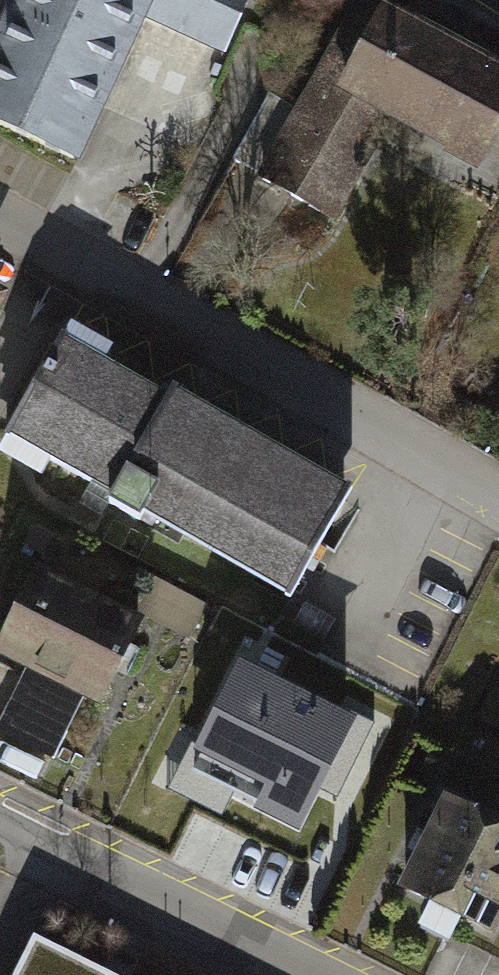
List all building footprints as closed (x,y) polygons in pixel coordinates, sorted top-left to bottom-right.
[(0,45),(0,124),(73,157),(140,11),(224,49),(247,0),(21,0),(0,45)] [(364,0),(361,0),(322,72),(291,55),(232,160),(332,215),(391,108),(480,157),(498,123),(498,74),(364,0)] [(0,288),(0,324),(15,295),(0,288)] [(166,395),(61,336),(7,432),(112,491),(166,395)] [(166,395),(112,491),(108,500),(139,517),(144,509),(294,593),(353,488),(172,386),(166,395)] [(39,568),(0,649),(0,653),(27,666),(87,694),(103,702),(144,618),(39,568)] [(9,704),(67,734),(87,694),(27,666),(9,704)] [(345,727),(243,677),(196,770),(299,821),(330,761),(350,771),(375,722),(353,711),(345,727)] [(0,722),(0,731),(55,758),(67,734),(9,704),(0,722)] [(401,885),(493,931),(498,918),(498,823),(445,796),(401,885)] [(36,939),(18,974),(108,974),(36,939)]
